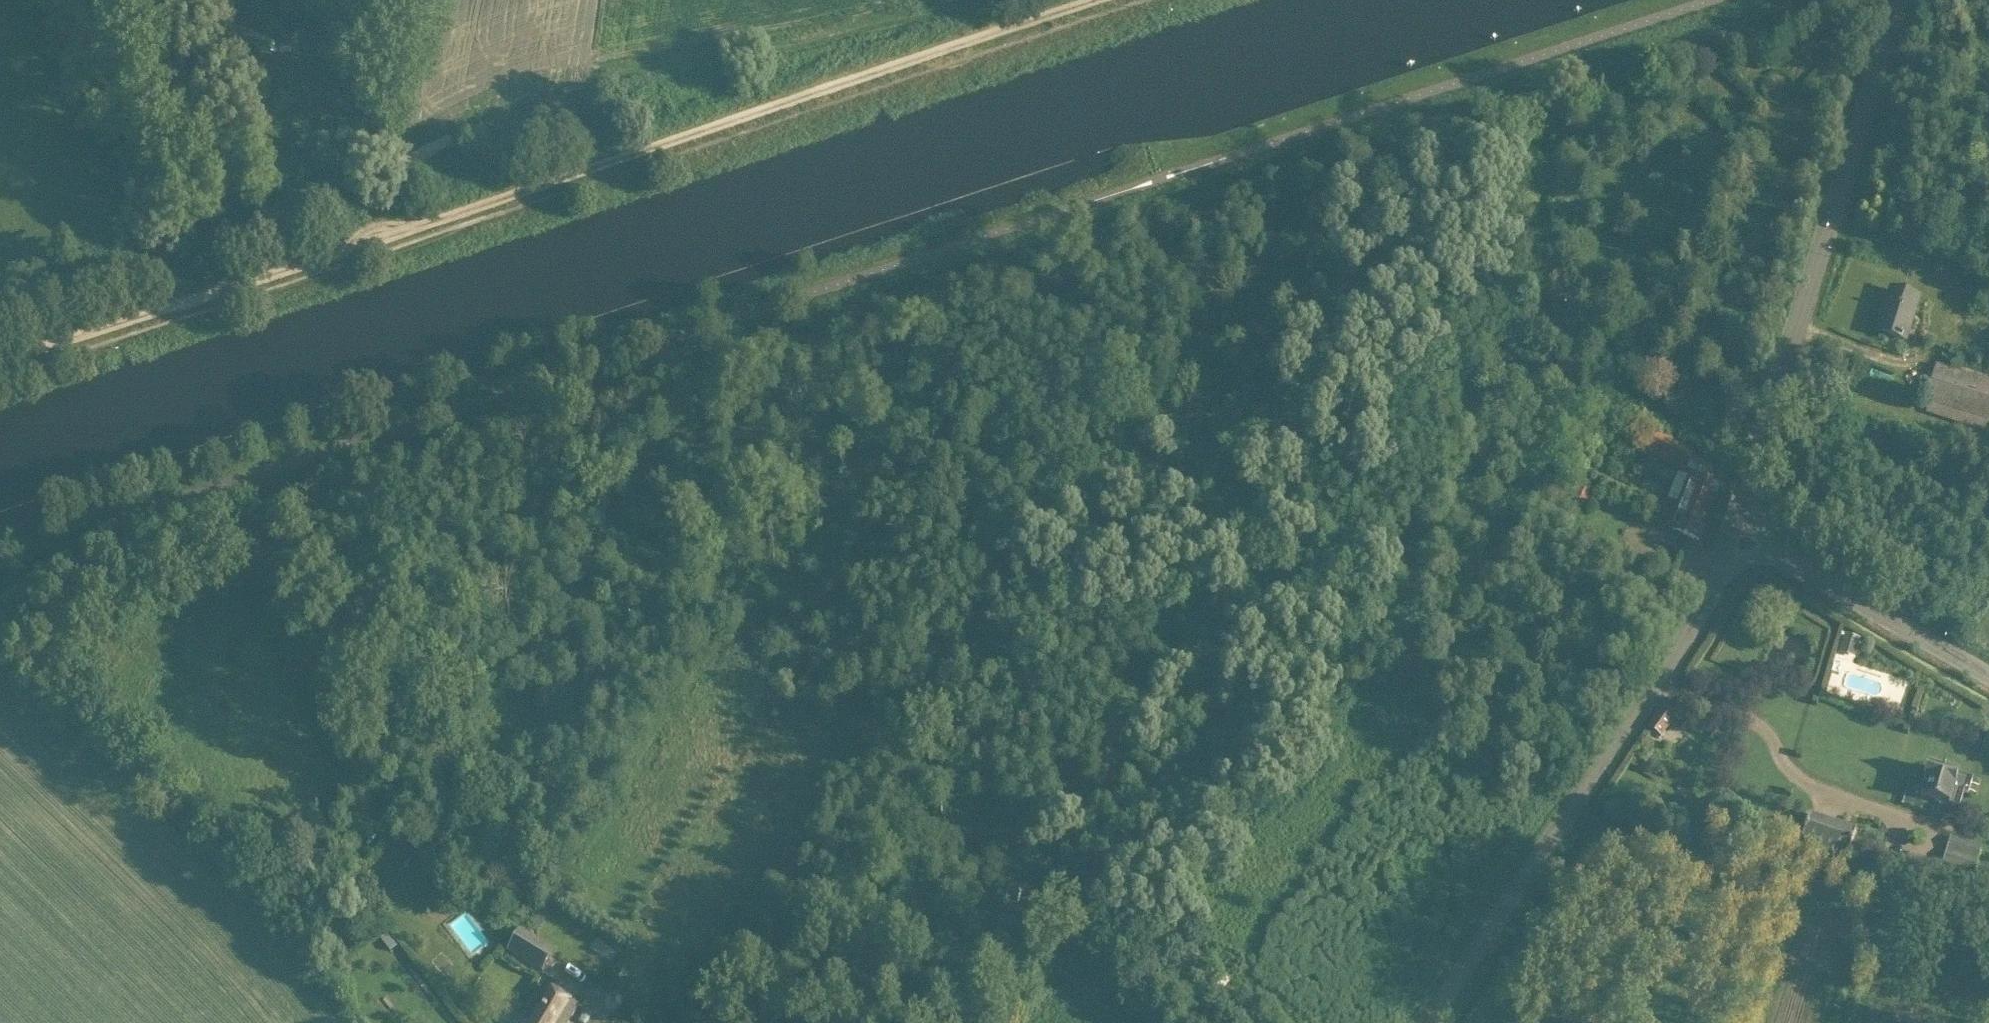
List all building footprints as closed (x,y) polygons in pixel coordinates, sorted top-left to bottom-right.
[(1878,333),(1897,339),(1904,341),(1917,299),(1891,291),(1878,333)] [(1659,433),(1647,453),(1684,473),(1695,453),(1659,433)] [(1723,490),(1690,477),(1669,530),(1702,543),(1723,490)] [(1578,487),(1571,503),(1585,509),(1592,493),(1578,487)] [(1566,506),(1560,515),(1574,524),(1580,515),(1566,506)] [(1636,554),(1630,566),(1645,574),(1651,562),(1636,554)] [(1845,635),(1839,653),(1855,658),(1860,639),(1845,635)] [(1664,706),(1648,729),(1661,738),(1677,715),(1664,706)] [(1936,815),(1939,805),(1958,811),(1963,794),(1968,795),(1972,782),(1926,768),(1922,782),(1910,778),(1902,805),(1936,815)] [(1847,857),(1856,830),(1809,815),(1800,841),(1847,857)] [(1938,881),(1968,890),(1974,874),(1943,864),(1938,881)] [(566,883),(561,890),(572,896),(576,889),(566,883)] [(507,952),(542,973),(556,950),(521,929),(507,952)] [(579,1007),(545,987),(525,1020),(523,1022),(569,1022),(579,1007)]
